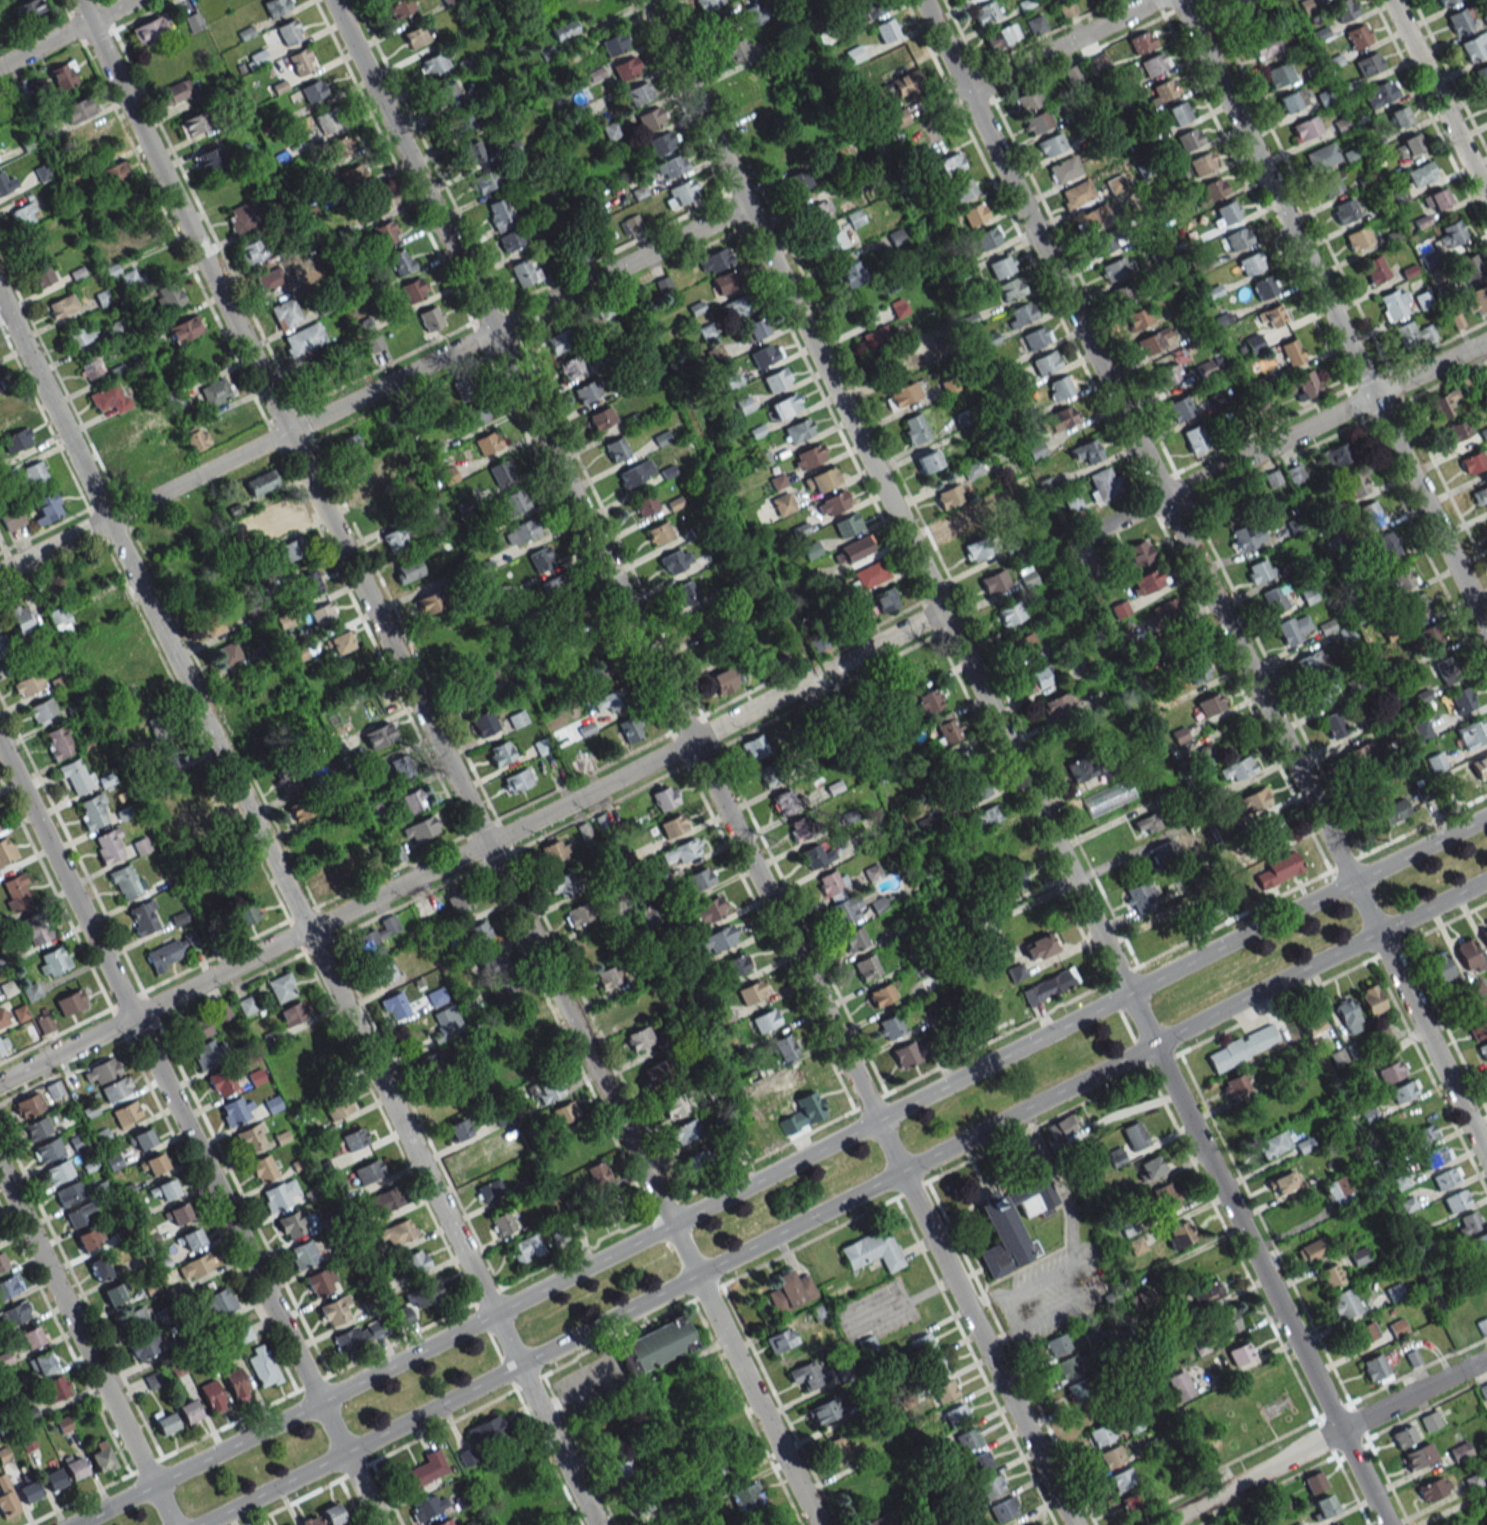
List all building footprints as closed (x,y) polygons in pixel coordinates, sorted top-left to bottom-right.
[(17,24),(44,11),(38,0),(25,0),(9,8),(17,24)] [(269,17),(293,5),(291,0),(267,0),(262,3),(269,17)] [(411,0),(397,0),(386,6),(394,20),(416,9),(411,0)] [(701,13),(728,0),(695,0),(701,13)] [(882,0),(868,0),(852,9),(861,24),(887,8),(882,0)] [(972,11),(980,26),(999,15),(991,0),(972,11)] [(1078,13),(1070,0),(1067,0),(1057,6),(1065,20),(1078,13)] [(1257,0),(1236,0),(1239,9),(1257,1),(1257,0)] [(1315,5),(1312,0),(1303,0),(1299,3),(1305,11),(1315,5)] [(1339,22),(1360,13),(1354,0),(1340,0),(1330,5),(1339,22)] [(743,9),(750,27),(769,20),(762,2),(743,9)] [(1267,22),(1262,6),(1240,13),(1244,29),(1267,22)] [(1454,35),(1473,26),(1464,7),(1445,15),(1454,35)] [(190,31),(202,26),(196,12),(184,17),(190,31)] [(171,30),(163,13),(129,29),(137,46),(171,30)] [(1026,20),(1033,36),(1047,29),(1040,14),(1026,20)] [(883,43),(900,35),(891,17),(874,26),(883,43)] [(275,27),(284,46),(302,37),(293,18),(275,27)] [(578,33),(574,20),(551,28),(555,40),(578,33)] [(1019,38),(1011,22),(984,36),(992,53),(1019,38)] [(1373,40),(1364,22),(1344,32),(1353,50),(1373,40)] [(403,31),(406,47),(428,42),(425,26),(403,31)] [(1134,54),(1155,46),(1149,30),(1128,38),(1134,54)] [(1467,61),(1486,51),(1486,33),(1485,30),(1458,43),(1467,61)] [(599,41),(607,56),(629,46),(622,31),(599,41)] [(1258,60),(1283,48),(1275,31),(1250,44),(1258,60)] [(751,55),(743,38),(723,47),(731,64),(751,55)] [(844,51),(850,64),(864,59),(859,45),(844,51)] [(295,77),(316,67),(306,47),(286,56),(295,77)] [(1384,67),(1376,50),(1353,62),(1362,79),(1384,67)] [(448,66),(441,51),(418,63),(426,78),(448,66)] [(1146,77),(1168,66),(1161,51),(1139,62),(1146,77)] [(620,81),(641,70),(633,55),(612,67),(620,81)] [(49,68),(56,90),(78,83),(71,61),(49,68)] [(1270,87),(1294,80),(1288,61),(1264,68),(1270,87)] [(1473,69),(1481,87),(1486,85),(1486,63),(1473,69)] [(1082,79),(1076,65),(1065,69),(1071,83),(1082,79)] [(923,84),(916,69),(881,84),(888,100),(923,84)] [(196,93),(189,77),(159,90),(166,106),(196,93)] [(299,89),(307,104),(327,93),(319,78),(299,89)] [(460,94),(451,78),(434,88),(442,104),(460,94)] [(1148,99),(1152,106),(1179,94),(1172,78),(1151,86),(1155,96),(1148,99)] [(1398,95),(1389,78),(1361,92),(1370,109),(1398,95)] [(653,96),(647,81),(624,91),(631,106),(653,96)] [(1035,87),(1013,98),(1021,114),(1042,103),(1035,87)] [(1285,114),(1308,103),(1300,87),(1277,99),(1285,114)] [(60,109),(68,125),(97,109),(89,94),(60,109)] [(1192,118),(1184,100),(1166,108),(1174,126),(1192,118)] [(643,132),(666,121),(659,105),(636,116),(643,132)] [(1411,120),(1404,105),(1388,112),(1395,128),(1411,120)] [(893,130),(910,122),(904,107),(886,115),(893,130)] [(321,135),(338,127),(329,108),(313,116),(321,135)] [(457,135),(476,124),(468,109),(448,120),(457,135)] [(1053,125),(1046,109),(1023,120),(1030,136),(1053,125)] [(208,126),(201,111),(177,122),(184,137),(208,126)] [(1298,142),(1323,130),(1315,114),(1290,126),(1298,142)] [(601,127),(608,141),(622,134),(615,120),(601,127)] [(80,129),(91,154),(109,146),(98,121),(80,129)] [(1205,141),(1198,126),(1175,137),(1182,152),(1205,141)] [(646,141),(654,157),(678,144),(671,129),(646,141)] [(1036,143),(1044,158),(1067,146),(1059,132),(1036,143)] [(1398,158),(1424,149),(1418,133),(1392,142),(1398,158)] [(330,162),(354,151),(346,135),(322,146),(330,162)] [(461,145),(466,165),(485,159),(479,140),(461,145)] [(1304,154),(1312,172),(1340,160),(1332,141),(1304,154)] [(194,155),(201,172),(226,163),(219,145),(194,155)] [(965,167),(957,151),(936,161),(943,177),(965,167)] [(1187,161),(1194,177),(1217,166),(1210,151),(1187,161)] [(660,180),(687,170),(681,155),(655,164),(660,180)] [(1081,173),(1074,155),(1047,167),(1054,184),(1081,173)] [(106,186),(129,177),(122,160),(99,169),(106,186)] [(1413,188),(1438,176),(1430,160),(1405,172),(1413,188)] [(339,174),(348,191),(368,180),(358,163),(339,174)] [(787,177),(794,193),(812,185),(804,168),(787,177)] [(477,192),(499,186),(494,170),(472,176),(477,192)] [(12,176),(4,180),(0,171),(0,194),(17,186),(12,176)] [(1317,180),(1324,196),(1344,187),(1337,171),(1317,180)] [(977,192),(968,175),(952,183),(957,193),(948,197),(952,205),(977,192)] [(1106,180),(1109,191),(1124,187),(1121,176),(1106,180)] [(1228,192),(1221,177),(1199,186),(1203,196),(1195,199),(1198,205),(1228,192)] [(698,191),(689,178),(661,197),(671,211),(698,191)] [(1058,192),(1066,209),(1095,196),(1087,179),(1058,192)] [(1431,213),(1451,202),(1442,187),(1422,198),(1431,213)] [(366,219),(383,211),(376,194),(358,202),(366,219)] [(262,220),(251,198),(223,212),(234,234),(262,220)] [(496,232),(514,225),(502,198),(484,206),(496,232)] [(1338,225),(1359,216),(1351,198),(1330,208),(1338,225)] [(813,223),(834,216),(828,199),(807,206),(813,223)] [(1219,227),(1243,215),(1234,199),(1211,210),(1219,227)] [(37,218),(30,202),(9,211),(16,227),(37,218)] [(968,227),(988,217),(980,202),(960,212),(968,227)] [(1109,219),(1101,204),(1076,217),(1084,233),(1109,219)] [(631,232),(641,227),(634,215),(624,221),(631,232)] [(1434,230),(1443,249),(1467,239),(1459,219),(1434,230)] [(398,238),(389,220),(371,228),(379,246),(398,238)] [(973,235),(981,251),(1001,241),(993,225),(973,235)] [(1344,235),(1351,251),(1373,241),(1366,225),(1344,235)] [(1219,237),(1225,253),(1253,242),(1247,227),(1219,237)] [(503,252),(524,245),(519,229),(497,236),(503,252)] [(820,240),(828,254),(846,243),(838,229),(820,240)] [(899,230),(889,234),(893,245),(903,241),(899,230)] [(1092,239),(1098,254),(1117,246),(1112,231),(1092,239)] [(119,236),(107,236),(107,246),(119,246),(119,236)] [(244,268),(268,257),(259,237),(234,249),(244,268)] [(706,276),(734,262),(726,246),(698,260),(706,276)] [(414,267),(404,247),(386,256),(396,276),(414,267)] [(1265,266),(1257,251),(1236,261),(1244,277),(1265,266)] [(1417,256),(1421,269),(1436,264),(1432,252),(1417,256)] [(1391,275),(1380,254),(1361,264),(1372,285),(1391,275)] [(1461,282),(1482,273),(1475,254),(1453,262),(1461,282)] [(1016,271),(1010,255),(988,262),(993,279),(1016,271)] [(1099,265),(1104,281),(1134,271),(1129,255),(1099,265)] [(837,267),(847,289),(868,279),(857,257),(837,267)] [(538,279),(528,258),(509,267),(519,288),(538,279)] [(55,280),(45,262),(28,271),(38,289),(55,280)] [(142,282),(137,267),(118,273),(123,288),(142,282)] [(719,295),(743,284),(735,267),(711,279),(719,295)] [(254,276),(261,293),(282,285),(275,268),(254,276)] [(1278,291),(1269,274),(1250,283),(1258,301),(1278,291)] [(408,304),(428,294),(419,276),(399,286),(408,304)] [(1026,292),(1018,276),(997,287),(1005,303),(1026,292)] [(182,303),(175,281),(153,288),(160,310),(182,303)] [(1110,291),(1117,308),(1135,300),(1128,283),(1110,291)] [(1486,310),(1486,291),(1484,285),(1467,292),(1472,302),(1466,305),(1471,317),(1486,310)] [(1387,321),(1412,310),(1401,286),(1376,298),(1387,321)] [(1432,305),(1427,291),(1414,295),(1419,310),(1432,305)] [(79,309),(72,293),(46,303),(52,320),(79,309)] [(721,306),(729,321),(752,310),(744,294),(721,306)] [(625,312),(621,295),(594,302),(599,319),(625,312)] [(269,308),(278,329),(302,319),(292,297),(269,308)] [(1012,329),(1037,315),(1029,301),(1004,314),(1012,329)] [(416,314),(426,332),(444,323),(435,305),(416,314)] [(1285,322),(1281,305),(1259,310),(1264,328),(1285,322)] [(1153,321),(1145,306),(1123,317),(1131,333),(1153,321)] [(172,343),(203,331),(197,314),(165,326),(172,343)] [(743,324),(748,340),(767,333),(762,317),(743,324)] [(1430,323),(1414,330),(1411,320),(1393,328),(1402,352),(1436,338),(1430,323)] [(68,350),(95,336),(87,321),(60,335),(68,350)] [(281,338),(290,358),(325,341),(316,321),(281,338)] [(861,333),(867,351),(892,343),(886,325),(861,333)] [(1021,336),(1028,351),(1051,340),(1044,325),(1021,336)] [(1173,344),(1166,327),(1135,340),(1143,358),(1173,344)] [(545,339),(552,355),(571,346),(563,331),(545,339)] [(383,346),(377,334),(365,340),(371,352),(383,346)] [(1243,339),(1249,353),(1262,346),(1256,334),(1243,339)] [(1286,367),(1304,361),(1297,338),(1279,343),(1286,367)] [(756,368),(781,357),(775,342),(749,353),(756,368)] [(1039,377),(1061,366),(1053,349),(1031,360),(1039,377)] [(77,363),(86,381),(105,371),(96,353),(77,363)] [(557,363),(564,379),(586,369),(579,354),(557,363)] [(761,377),(769,393),(792,382),(785,366),(761,377)] [(1179,380),(1168,366),(1156,375),(1166,389),(1179,380)] [(1321,393),(1313,369),(1289,377),(1297,401),(1321,393)] [(480,396),(471,374),(451,382),(460,404),(480,396)] [(1045,384),(1053,401),(1074,392),(1066,374),(1045,384)] [(234,395),(226,376),(198,388),(207,407),(234,395)] [(579,404),(601,393),(593,379),(572,390),(579,404)] [(87,395),(96,413),(111,406),(115,414),(131,406),(118,380),(87,395)] [(920,396),(913,381),(883,394),(890,410),(920,396)] [(1438,420),(1456,412),(1451,401),(1460,396),(1455,388),(1429,400),(1438,420)] [(802,407),(794,392),(769,405),(776,420),(802,407)] [(1166,405),(1175,422),(1194,413),(1186,395),(1166,405)] [(7,397),(0,400),(0,418),(14,412),(7,397)] [(457,415),(463,430),(488,419),(482,404),(457,415)] [(1078,421),(1071,405),(1046,415),(1053,432),(1078,421)] [(616,421),(609,406),(587,415),(594,431),(616,421)] [(899,422),(911,445),(930,435),(918,412),(899,422)] [(815,431),(807,416),(782,430),(790,444),(815,431)] [(1471,434),(1463,419),(1442,430),(1450,445),(1471,434)] [(193,453),(211,443),(200,423),(182,434),(193,453)] [(1208,446),(1198,424),(1181,431),(1191,454),(1208,446)] [(26,426),(0,438),(7,454),(33,442),(26,426)] [(503,444),(495,429),(472,440),(480,456),(503,444)] [(363,452),(354,433),(335,441),(344,461),(363,452)] [(603,444),(611,462),(629,454),(621,436),(603,444)] [(1068,449),(1073,460),(1082,456),(1086,464),(1103,456),(1094,437),(1068,449)] [(1046,453),(1038,439),(1024,447),(1032,461),(1046,453)] [(826,457),(818,442),(791,456),(799,471),(826,457)] [(1324,473),(1352,460),(1344,442),(1315,455),(1324,473)] [(923,473),(941,465),(934,449),(916,458),(923,473)] [(1480,449),(1458,460),(1466,476),(1486,466),(1486,463),(1480,449)] [(351,468),(362,488),(385,475),(375,456),(351,468)] [(516,476),(507,458),(487,467),(496,486),(516,476)] [(615,475),(623,490),(656,473),(648,458),(615,475)] [(967,480),(986,470),(980,458),(961,468),(967,480)] [(17,489),(48,483),(44,461),(18,466),(21,480),(15,481),(17,489)] [(1284,470),(1291,485),(1306,478),(1299,462),(1284,470)] [(1084,476),(1096,504),(1122,492),(1111,465),(1084,476)] [(458,479),(451,466),(439,471),(445,485),(458,479)] [(810,495),(840,482),(833,466),(803,479),(810,495)] [(244,481),(252,496),(278,483),(271,468),(244,481)] [(1262,475),(1269,489),(1282,482),(1276,469),(1262,475)] [(1367,493),(1362,470),(1341,475),(1347,498),(1367,493)] [(507,518),(530,506),(520,487),(497,499),(507,518)] [(961,504),(961,489),(936,489),(936,504),(961,504)] [(40,516),(33,520),(37,528),(65,513),(53,490),(32,500),(40,516)] [(816,503),(822,518),(851,505),(845,490),(816,503)] [(6,532),(26,522),(16,504),(0,512),(0,519),(6,532)] [(1361,504),(1361,526),(1379,526),(1379,504),(1361,504)] [(796,505),(775,505),(775,513),(796,513),(796,505)] [(1232,505),(1221,505),(1221,517),(1232,517),(1232,505)] [(832,523),(840,538),(863,527),(855,511),(832,523)] [(502,533),(510,547),(540,532),(532,517),(502,533)] [(1237,552),(1265,543),(1257,520),(1230,530),(1237,552)] [(264,544),(254,521),(238,528),(248,551),(264,544)] [(652,546),(673,537),(665,521),(645,530),(652,546)] [(409,547),(401,527),(381,535),(389,555),(409,547)] [(1382,560),(1400,554),(1392,531),(1374,537),(1382,560)] [(846,564),(876,550),(869,534),(839,547),(846,564)] [(983,536),(962,546),(969,563),(990,553),(983,536)] [(285,562),(304,556),(298,538),(279,544),(285,562)] [(1124,549),(1134,568),(1155,557),(1145,538),(1124,549)] [(534,572),(554,565),(547,546),(527,554),(534,572)] [(658,558),(665,575),(693,564),(686,546),(658,558)] [(423,574),(417,557),(392,567),(398,584),(423,574)] [(1243,568),(1252,585),(1274,574),(1265,557),(1243,568)] [(852,573),(861,591),(888,577),(879,560),(852,573)] [(1415,585),(1405,562),(1388,569),(1398,592),(1415,585)] [(1016,571),(1025,588),(1038,581),(1030,564),(1016,571)] [(1129,580),(1136,597),(1168,583),(1160,566),(1129,580)] [(979,579),(987,596),(1010,585),(1002,568),(979,579)] [(301,597),(322,589),(315,570),(294,578),(301,597)] [(541,584),(551,601),(570,591),(560,573),(541,584)] [(699,598),(690,580),(671,590),(680,608),(699,598)] [(881,613),(899,605),(891,587),(873,595),(881,613)] [(415,600),(423,615),(442,606),(434,591),(415,600)] [(1405,621),(1428,617),(1424,595),(1401,599),(1405,621)] [(1149,608),(1156,628),(1182,619),(1175,599),(1149,608)] [(1001,628),(1026,617),(1018,600),(993,612),(1001,628)] [(337,618),(327,601),(308,612),(318,629),(337,618)] [(19,636),(37,627),(24,602),(6,611),(19,636)] [(73,631),(66,607),(48,611),(55,636),(73,631)] [(262,616),(259,607),(247,611),(250,621),(262,616)] [(684,617),(691,633),(709,624),(702,608),(684,617)] [(1283,645),(1314,634),(1306,612),(1275,623),(1283,645)] [(200,621),(207,638),(225,630),(218,613),(200,621)] [(1429,655),(1447,647),(1436,624),(1419,632),(1429,655)] [(354,650),(351,632),(327,636),(330,654),(354,650)] [(1038,648),(1032,632),(1015,638),(1021,654),(1038,648)] [(815,650),(825,645),(821,636),(810,641),(815,650)] [(214,650),(224,667),(242,658),(232,640),(214,650)] [(1328,663),(1321,647),(1296,659),(1303,674),(1328,663)] [(1463,675),(1453,654),(1433,664),(1444,685),(1463,675)] [(1211,676),(1204,658),(1184,666),(1191,684),(1211,676)] [(1035,690),(1056,680),(1048,664),(1027,675),(1035,690)] [(720,696),(740,686),(730,666),(710,676),(720,696)] [(18,699),(44,688),(37,672),(11,684),(18,699)] [(1307,690),(1314,708),(1332,700),(1330,695),(1337,691),(1332,679),(1307,690)] [(1474,707),(1466,686),(1447,693),(1456,715),(1474,707)] [(462,689),(464,702),(478,701),(477,688),(462,689)] [(920,716),(944,706),(936,688),(912,698),(920,716)] [(621,691),(592,696),(595,712),(624,706),(621,691)] [(1048,720),(1075,708),(1067,691),(1040,703),(1048,720)] [(1195,702),(1202,717),(1226,707),(1219,691),(1195,702)] [(26,709),(36,726),(59,713),(49,696),(26,709)] [(498,728),(488,709),(469,718),(479,738),(498,728)] [(507,717),(513,728),(527,721),(521,710),(507,717)] [(1331,740),(1347,733),(1337,710),(1320,718),(1331,740)] [(145,718),(152,740),(168,735),(161,713),(145,718)] [(645,737),(635,714),(617,722),(627,745),(645,737)] [(940,745),(962,738),(954,717),(933,725),(940,745)] [(1466,750),(1486,741),(1486,729),(1482,717),(1456,728),(1466,750)] [(1417,742),(1433,735),(1425,718),(1409,725),(1417,742)] [(394,739),(387,723),(361,733),(368,749),(394,739)] [(74,751),(62,725),(41,734),(53,761),(74,751)] [(741,742),(748,761),(769,753),(762,734),(741,742)] [(515,758),(506,739),(485,749),(494,768),(515,758)] [(1342,754),(1350,770),(1375,757),(1367,741),(1342,754)] [(183,764),(175,747),(156,755),(163,772),(183,764)] [(398,781),(418,770),(406,748),(386,759),(398,781)] [(948,755),(954,776),(976,770),(971,749),(948,755)] [(1478,782),(1486,777),(1486,753),(1468,761),(1478,782)] [(1100,772),(1096,763),(1089,766),(1085,756),(1065,764),(1073,784),(1100,772)] [(1218,767),(1222,779),(1231,776),(1233,780),(1256,772),(1251,756),(1218,767)] [(56,770),(74,797),(95,784),(88,773),(88,774),(76,757),(56,770)] [(789,776),(779,757),(756,770),(766,788),(789,776)] [(287,762),(272,771),(286,793),(301,783),(287,762)] [(499,779),(506,795),(532,784),(525,768),(499,779)] [(1389,792),(1383,776),(1365,784),(1371,799),(1389,792)] [(972,802),(990,792),(982,777),(963,786),(972,802)] [(650,793),(658,812),(679,802),(671,784),(650,793)] [(428,805),(419,786),(400,796),(409,814),(428,805)] [(771,795),(779,815),(803,805),(796,786),(771,795)] [(1243,817),(1272,801),(1264,786),(1234,801),(1243,817)] [(75,803),(85,830),(110,821),(100,793),(75,803)] [(293,822),(320,810),(313,794),(286,807),(293,822)] [(1377,809),(1385,825),(1411,813),(1403,797),(1377,809)] [(371,802),(375,810),(381,807),(377,799),(371,802)] [(967,818),(974,833),(1004,817),(997,803),(967,818)] [(1138,835),(1165,826),(1160,811),(1133,820),(1138,835)] [(402,829),(409,844),(439,829),(431,814),(402,829)] [(686,829),(679,814),(658,823),(666,839),(686,829)] [(805,817),(789,833),(800,843),(815,828),(805,817)] [(917,821),(921,832),(933,828),(929,817),(917,821)] [(1266,848),(1287,840),(1278,817),(1257,825),(1266,848)] [(102,866),(125,858),(115,828),(92,837),(102,866)] [(17,857),(6,836),(0,839),(0,865),(17,857)] [(539,848),(551,870),(574,858),(562,836),(539,848)] [(702,850),(695,836),(660,853),(667,867),(702,850)] [(1143,852),(1151,869),(1183,853),(1175,837),(1143,852)] [(800,853),(813,871),(835,855),(830,848),(823,853),(815,843),(800,853)] [(1261,889),(1302,871),(1294,851),(1252,869),(1261,889)] [(108,872),(121,901),(144,891),(131,862),(108,872)] [(321,872),(327,889),(345,883),(339,866),(321,872)] [(685,877),(693,893),(715,881),(706,866),(685,877)] [(1029,883),(1021,867),(1004,876),(1013,892),(1029,883)] [(838,877),(834,869),(816,879),(826,898),(850,885),(844,874),(838,877)] [(548,879),(555,898),(577,890),(570,871),(548,879)] [(33,902),(22,873),(0,881),(0,886),(9,911),(33,902)] [(1123,889),(1135,916),(1160,905),(1148,878),(1123,889)] [(445,900),(455,915),(473,903),(464,888),(445,900)] [(1227,905),(1219,893),(1189,912),(1197,924),(1227,905)] [(699,927),(728,911),(718,894),(689,911),(699,927)] [(830,905),(837,924),(865,913),(857,894),(830,905)] [(137,937),(160,927),(148,900),(125,910),(137,937)] [(260,918),(253,902),(238,908),(244,924),(260,918)] [(592,919),(588,903),(563,910),(568,926),(592,919)] [(21,920),(30,946),(51,938),(42,913),(21,920)] [(399,930),(393,915),(379,920),(382,926),(353,938),(363,963),(384,954),(378,939),(399,930)] [(492,936),(483,920),(465,929),(473,945),(492,936)] [(698,958),(737,940),(730,925),(691,942),(698,958)] [(848,953),(868,944),(860,927),(840,936),(848,953)] [(152,971),(200,949),(192,931),(144,953),(152,971)] [(1030,963),(1057,949),(1048,931),(1021,945),(1030,963)] [(1469,974),(1484,966),(1468,937),(1453,945),(1469,974)] [(35,955),(43,978),(71,968),(63,945),(35,955)] [(1440,985),(1455,977),(1442,950),(1426,958),(1440,985)] [(510,968),(504,951),(478,960),(484,977),(510,968)] [(751,967),(743,952),(720,964),(727,978),(751,967)] [(881,971),(871,953),(852,964),(862,981),(881,971)] [(397,977),(391,961),(371,968),(376,984),(397,977)] [(626,978),(618,962),(594,974),(602,990),(626,978)] [(1007,967),(1010,981),(1024,978),(1022,964),(1007,967)] [(1079,984),(1071,967),(1019,989),(1026,1006),(1079,984)] [(266,981),(276,1003),(298,994),(288,971),(266,981)] [(736,990),(744,1005),(766,994),(758,978),(736,990)] [(495,985),(500,1000),(519,994),(514,979),(495,985)] [(42,994),(35,980),(20,989),(28,1002),(42,994)] [(867,992),(874,1007),(900,995),(894,980),(867,992)] [(1369,1016),(1386,1008),(1375,983),(1357,991),(1369,1016)] [(54,1002),(62,1017),(87,1003),(78,988),(54,1002)] [(390,1019),(410,1008),(400,990),(381,1001),(390,1019)] [(237,1001),(243,1016),(256,1010),(250,996),(237,1001)] [(1364,1027),(1349,996),(1332,1004),(1348,1035),(1364,1027)] [(277,1011),(285,1027),(307,1016),(299,1000),(277,1011)] [(464,1027),(451,1004),(429,1016),(442,1039),(464,1027)] [(8,1022),(0,1005),(0,1026),(8,1022)] [(780,1023),(773,1008),(750,1018),(757,1034),(780,1023)] [(211,1024),(230,1019),(228,1009),(186,1020),(191,1040),(213,1034),(211,1024)] [(1307,1039),(1325,1031),(1317,1012),(1299,1019),(1307,1039)] [(877,1021),(883,1040),(904,1033),(898,1014),(877,1021)] [(42,1032),(53,1027),(47,1015),(37,1020),(42,1032)] [(1474,1041),(1486,1034),(1486,1015),(1466,1027),(1474,1041)] [(527,1027),(532,1055),(546,1052),(541,1024),(527,1027)] [(1214,1072),(1279,1044),(1271,1024),(1205,1051),(1214,1072)] [(632,1052),(655,1040),(647,1025),(624,1036),(632,1052)] [(11,1049),(3,1032),(0,1033),(0,1054),(11,1049)] [(799,1054),(789,1033),(772,1040),(782,1062),(799,1054)] [(228,1052),(214,1034),(190,1053),(203,1071),(228,1052)] [(898,1068),(922,1061),(917,1041),(892,1048),(898,1068)] [(1477,1048),(1484,1061),(1486,1059),(1486,1042),(1477,1048)] [(1329,1053),(1336,1068),(1348,1062),(1341,1048),(1329,1053)] [(417,1057),(424,1078),(446,1071),(439,1051),(417,1057)] [(81,1072),(90,1088),(122,1071),(114,1055),(81,1072)] [(1376,1069),(1382,1085),(1406,1075),(1400,1060),(1376,1069)] [(669,1061),(642,1066),(646,1084),(673,1078),(669,1061)] [(236,1089),(232,1075),(238,1073),(235,1065),(206,1074),(213,1096),(236,1089)] [(537,1096),(540,1104),(567,1094),(559,1072),(527,1085),(532,1098),(537,1096)] [(1226,1096),(1255,1089),(1251,1072),(1222,1079),(1226,1096)] [(133,1089),(126,1075),(100,1088),(107,1102),(133,1089)] [(1419,1093),(1412,1079),(1389,1091),(1396,1104),(1419,1093)] [(658,1105),(667,1119),(692,1103),(683,1089),(658,1105)] [(826,1113),(815,1090),(795,1099),(801,1111),(780,1121),(784,1131),(826,1113)] [(12,1103),(20,1120),(45,1107),(38,1091),(12,1103)] [(353,1108),(343,1092),(322,1105),(332,1122),(353,1108)] [(227,1127),(255,1114),(245,1093),(217,1107),(227,1127)] [(143,1117),(134,1099),(111,1112),(121,1130),(143,1117)] [(551,1108),(556,1124),(579,1117),(573,1101),(551,1108)] [(1047,1127),(1056,1142),(1079,1128),(1070,1113),(1047,1127)] [(22,1127),(31,1143),(52,1130),(43,1115),(22,1127)] [(668,1129),(674,1145),(701,1134),(695,1118),(668,1129)] [(447,1124),(453,1141),(470,1135),(465,1119),(447,1124)] [(264,1145),(260,1134),(266,1131),(261,1121),(234,1133),(244,1154),(264,1145)] [(1129,1150),(1147,1145),(1141,1121),(1123,1127),(1129,1150)] [(1438,1137),(1432,1123),(1411,1133),(1417,1147),(1438,1137)] [(369,1142),(361,1126),(340,1137),(348,1152),(369,1142)] [(134,1152),(155,1143),(148,1127),(127,1137),(134,1152)] [(1256,1142),(1263,1158),(1293,1146),(1286,1130),(1256,1142)] [(31,1149),(39,1165),(64,1152),(57,1137),(31,1149)] [(1452,1158),(1445,1144),(1422,1155),(1428,1169),(1452,1158)] [(169,1167),(161,1152),(138,1163),(146,1178),(169,1167)] [(248,1163),(258,1184),(278,1174),(268,1154),(248,1163)] [(1143,1179),(1164,1171),(1158,1155),(1137,1163),(1143,1179)] [(699,1156),(686,1158),(688,1173),(700,1171),(699,1156)] [(43,1170),(51,1186),(74,1174),(66,1158),(43,1170)] [(385,1173),(377,1158),(353,1170),(360,1185),(385,1173)] [(594,1189),(613,1179),(602,1160),(584,1170),(594,1189)] [(1461,1181),(1456,1167),(1432,1175),(1437,1189),(1461,1181)] [(1269,1181),(1277,1196),(1285,1192),(1288,1199),(1304,1190),(1292,1168),(1269,1181)] [(1359,1200),(1350,1174),(1324,1182),(1333,1208),(1359,1200)] [(988,1277),(1040,1257),(1033,1239),(1024,1242),(1010,1206),(1018,1203),(1023,1217),(1038,1212),(1040,1217),(1052,1213),(1050,1207),(1056,1205),(1046,1177),(998,1195),(996,1189),(977,1196),(995,1244),(978,1251),(988,1277)] [(181,1194),(174,1178),(154,1187),(161,1203),(181,1194)] [(505,1193),(498,1178),(475,1188),(481,1203),(505,1193)] [(53,1191),(61,1207),(85,1197),(77,1180),(53,1191)] [(300,1201),(294,1180),(261,1189),(267,1210),(300,1201)] [(1160,1213),(1180,1205),(1171,1182),(1150,1190),(1160,1213)] [(369,1195),(374,1214),(402,1206),(397,1187),(369,1195)] [(1449,1214),(1471,1203),(1464,1188),(1442,1198),(1449,1214)] [(598,1200),(607,1220),(627,1211),(618,1191),(598,1200)] [(63,1214),(72,1229),(88,1220),(84,1213),(93,1208),(89,1200),(63,1214)] [(165,1211),(172,1227),(192,1218),(184,1202),(165,1211)] [(306,1230),(297,1209),(275,1220),(284,1241),(306,1230)] [(1456,1219),(1460,1225),(1456,1228),(1460,1237),(1482,1226),(1474,1210),(1456,1219)] [(491,1219),(497,1236),(515,1229),(509,1212),(491,1219)] [(384,1248),(417,1237),(411,1218),(378,1229),(384,1248)] [(1172,1249),(1196,1240),(1188,1220),(1164,1230),(1172,1249)] [(82,1251),(105,1240),(98,1224),(74,1236),(82,1251)] [(838,1246),(848,1270),(879,1257),(886,1273),(903,1266),(887,1226),(838,1246)] [(204,1242),(198,1227),(177,1235),(183,1250),(204,1242)] [(545,1252),(537,1233),(508,1244),(516,1264),(545,1252)] [(1473,1254),(1486,1249),(1486,1235),(1486,1233),(1468,1240),(1473,1254)] [(1127,1242),(1133,1256),(1147,1250),(1141,1235),(1127,1242)] [(1305,1261),(1332,1252),(1326,1235),(1299,1245),(1305,1261)] [(297,1270),(325,1257),(316,1236),(287,1249),(297,1270)] [(1355,1265),(1367,1259),(1362,1247),(1349,1254),(1355,1265)] [(401,1257),(409,1276),(430,1267),(421,1248),(401,1257)] [(0,1251),(0,1270),(8,1266),(0,1251)] [(183,1280),(213,1267),(207,1253),(177,1266),(183,1280)] [(87,1263),(95,1282),(115,1274),(106,1254),(87,1263)] [(1344,1282),(1336,1263),(1318,1270),(1326,1289),(1344,1282)] [(304,1276),(312,1298),(338,1288),(331,1267),(304,1276)] [(816,1298),(807,1274),(794,1278),(791,1269),(771,1277),(776,1289),(766,1292),(774,1313),(816,1298)] [(14,1275),(0,1281),(0,1300),(21,1292),(14,1275)] [(1190,1291),(1198,1308),(1226,1295),(1217,1278),(1190,1291)] [(418,1306),(443,1297),(436,1279),(411,1290),(418,1306)] [(101,1291),(109,1307),(127,1299),(118,1282),(101,1291)] [(201,1299),(211,1320),(237,1307),(227,1286),(201,1299)] [(1339,1322),(1361,1311),(1350,1287),(1327,1298),(1339,1322)] [(1155,1300),(1148,1288),(1136,1294),(1143,1307),(1155,1300)] [(328,1328),(349,1318),(344,1307),(352,1304),(346,1293),(318,1308),(328,1328)] [(23,1300),(0,1310),(0,1312),(7,1326),(30,1316),(23,1300)] [(150,1324),(142,1306),(116,1317),(124,1335),(150,1324)] [(1243,1327),(1231,1306),(1214,1315),(1225,1336),(1243,1327)] [(696,1349),(683,1315),(615,1343),(628,1376),(696,1349)] [(332,1338),(340,1354),(384,1333),(376,1317),(332,1338)] [(1388,1325),(1394,1338),(1408,1330),(1401,1318),(1388,1325)] [(1378,1335),(1372,1321),(1352,1329),(1358,1344),(1378,1335)] [(43,1342),(36,1325),(19,1332),(25,1349),(43,1342)] [(764,1338),(771,1354),(794,1344),(786,1328),(764,1338)] [(166,1347),(157,1331),(130,1347),(139,1363),(166,1347)] [(908,1341),(916,1357),(936,1348),(928,1331),(908,1341)] [(1052,1358),(1070,1347),(1062,1333),(1043,1343),(1052,1358)] [(1234,1367),(1255,1357),(1248,1341),(1227,1350),(1234,1367)] [(262,1388),(282,1379),(264,1343),(244,1353),(262,1388)] [(36,1378),(58,1367),(49,1348),(26,1359),(36,1378)] [(1370,1387),(1391,1377),(1381,1353),(1359,1362),(1370,1387)] [(1054,1365),(1062,1380),(1082,1370),(1074,1354),(1054,1365)] [(923,1364),(931,1379),(947,1370),(940,1355),(923,1364)] [(787,1372),(794,1385),(802,1382),(806,1391),(823,1383),(812,1360),(787,1372)] [(252,1392),(236,1367),(222,1376),(238,1401),(252,1392)] [(1195,1394),(1184,1370),(1167,1378),(1178,1402),(1195,1394)] [(39,1383),(45,1403),(72,1394),(65,1374),(39,1383)] [(931,1389),(939,1404),(958,1394),(950,1378),(931,1389)] [(198,1387),(212,1414),(227,1406),(212,1379),(198,1387)] [(1070,1402),(1088,1396),(1083,1380),(1065,1386),(1070,1402)] [(1483,1400),(1486,1398),(1486,1383),(1478,1387),(1483,1400)] [(814,1426),(843,1413),(835,1397),(807,1409),(814,1426)] [(185,1424),(201,1418),(193,1398),(177,1405),(185,1424)] [(1076,1409),(1083,1424),(1103,1415),(1096,1400),(1076,1409)] [(943,1413),(951,1428),(970,1418),(962,1403),(943,1413)] [(162,1436),(180,1426),(170,1409),(152,1419),(162,1436)] [(1442,1425),(1435,1410),(1419,1418),(1426,1432),(1442,1425)] [(505,1431),(497,1414),(465,1429),(474,1446),(505,1431)] [(1115,1437),(1108,1422),(1087,1432),(1094,1447),(1115,1437)] [(1417,1439),(1411,1424),(1390,1434),(1397,1448),(1417,1439)] [(981,1442),(975,1427),(954,1435),(960,1450),(981,1442)] [(835,1465),(852,1457),(841,1435),(824,1443),(835,1465)] [(115,1466),(102,1440),(85,1448),(99,1474),(115,1466)] [(1408,1471),(1437,1459),(1429,1442),(1401,1454),(1408,1471)] [(1471,1454),(1467,1442),(1449,1448),(1453,1460),(1471,1454)] [(1098,1454),(1106,1469),(1126,1459),(1118,1444),(1098,1454)] [(744,1464),(734,1446),(713,1457),(724,1476),(744,1464)] [(422,1455),(425,1462),(405,1471),(412,1487),(448,1471),(437,1448),(422,1455)] [(464,1466),(474,1461),(468,1448),(458,1453),(464,1466)] [(975,1476),(994,1466),(985,1449),(967,1459),(975,1476)] [(71,1481),(89,1472),(80,1452),(61,1460),(71,1481)] [(614,1478),(633,1474),(629,1455),(610,1459),(614,1478)] [(50,1492),(66,1484),(58,1467),(41,1475),(50,1492)] [(1136,1483),(1130,1467),(1109,1476),(1115,1491),(1136,1483)] [(1310,1495),(1327,1487),(1320,1470),(1302,1478),(1310,1495)] [(2,1520),(21,1511),(3,1472),(0,1473),(0,1515),(2,1520)] [(1005,1490),(998,1474),(977,1482),(985,1499),(1005,1490)] [(1417,1484),(1421,1501),(1451,1494),(1447,1477),(1417,1484)] [(42,1495),(34,1479),(16,1488),(24,1504),(42,1495)] [(740,1515),(766,1502),(755,1480),(729,1493),(740,1515)] [(636,1514),(653,1507),(646,1490),(629,1498),(636,1514)] [(408,1505),(415,1522),(447,1508),(440,1491),(408,1505)] [(1143,1505),(1136,1491),(1120,1500),(1127,1513),(1143,1505)] [(1309,1503),(1317,1521),(1338,1511),(1329,1493),(1309,1503)] [(995,1522),(1019,1512),(1013,1496),(989,1505),(995,1522)] [(328,1524),(347,1524),(348,1524),(336,1502),(320,1510),(328,1524)] [(501,1524),(513,1524),(524,1520),(517,1503),(495,1512),(501,1524)] [(862,1524),(891,1524),(887,1513),(861,1524),(862,1524)] [(316,1514),(299,1521),(301,1524),(321,1524),(316,1514)]
